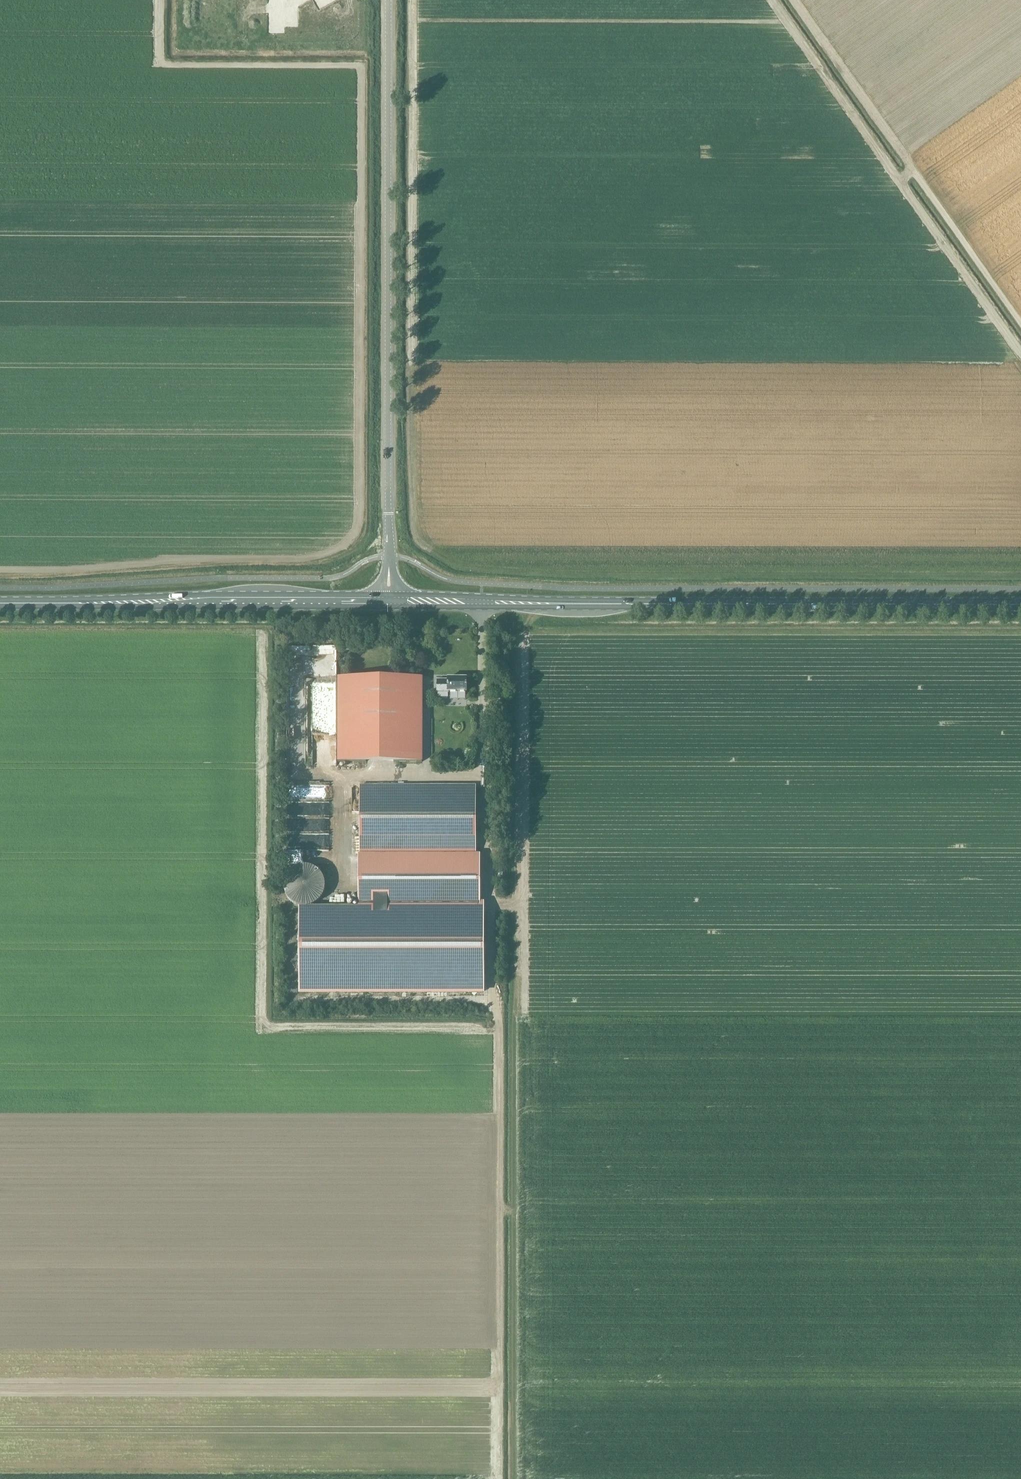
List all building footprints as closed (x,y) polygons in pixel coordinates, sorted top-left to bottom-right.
[(269,32),(283,32),(283,26),(297,26),(296,6),(308,0),(269,0),(269,32)] [(319,8),(334,0),(314,0),(319,8)] [(422,762),(422,677),(337,677),(337,762),(422,762)] [(437,680),(437,692),(444,692),(444,689),(447,689),(447,691),(466,691),(466,678),(447,678),(447,680),(437,680)] [(489,711),(502,711),(502,699),(489,699),(489,711)] [(360,785),(360,853),(475,854),(475,785),(360,785)] [(308,831),(308,822),(289,822),(289,830),(308,831)] [(475,856),(475,854),(360,853),(358,853),(358,907),(299,907),(299,991),(483,991),(483,903),(479,903),(479,856),(475,856)] [(321,898),(322,897),(322,896),(323,894),(324,893),(324,891),(324,890),(325,888),(325,886),(325,884),(325,882),(324,881),(324,879),(323,877),(322,875),(321,874),(320,872),(318,871),(317,870),(316,869),(314,868),(312,867),(311,866),(309,866),(308,865),(306,865),(305,865),(303,865),(302,865),(300,866),(298,866),(297,867),(295,867),(294,868),(292,869),(291,870),(289,872),(288,873),(287,875),(286,876),(285,878),(284,880),(284,882),(284,883),(284,885),(284,887),(284,889),(284,890),(285,892),(285,893),(286,895),(286,896),(287,897),(288,899),(289,900),(290,901),(292,902),(293,903),(295,904),(296,905),(298,906),(300,906),(302,906),(304,906),(306,906),(308,906),(309,906),(311,905),(313,904),(315,904),(316,903),(317,902),(319,901),(320,899),(321,898)]
